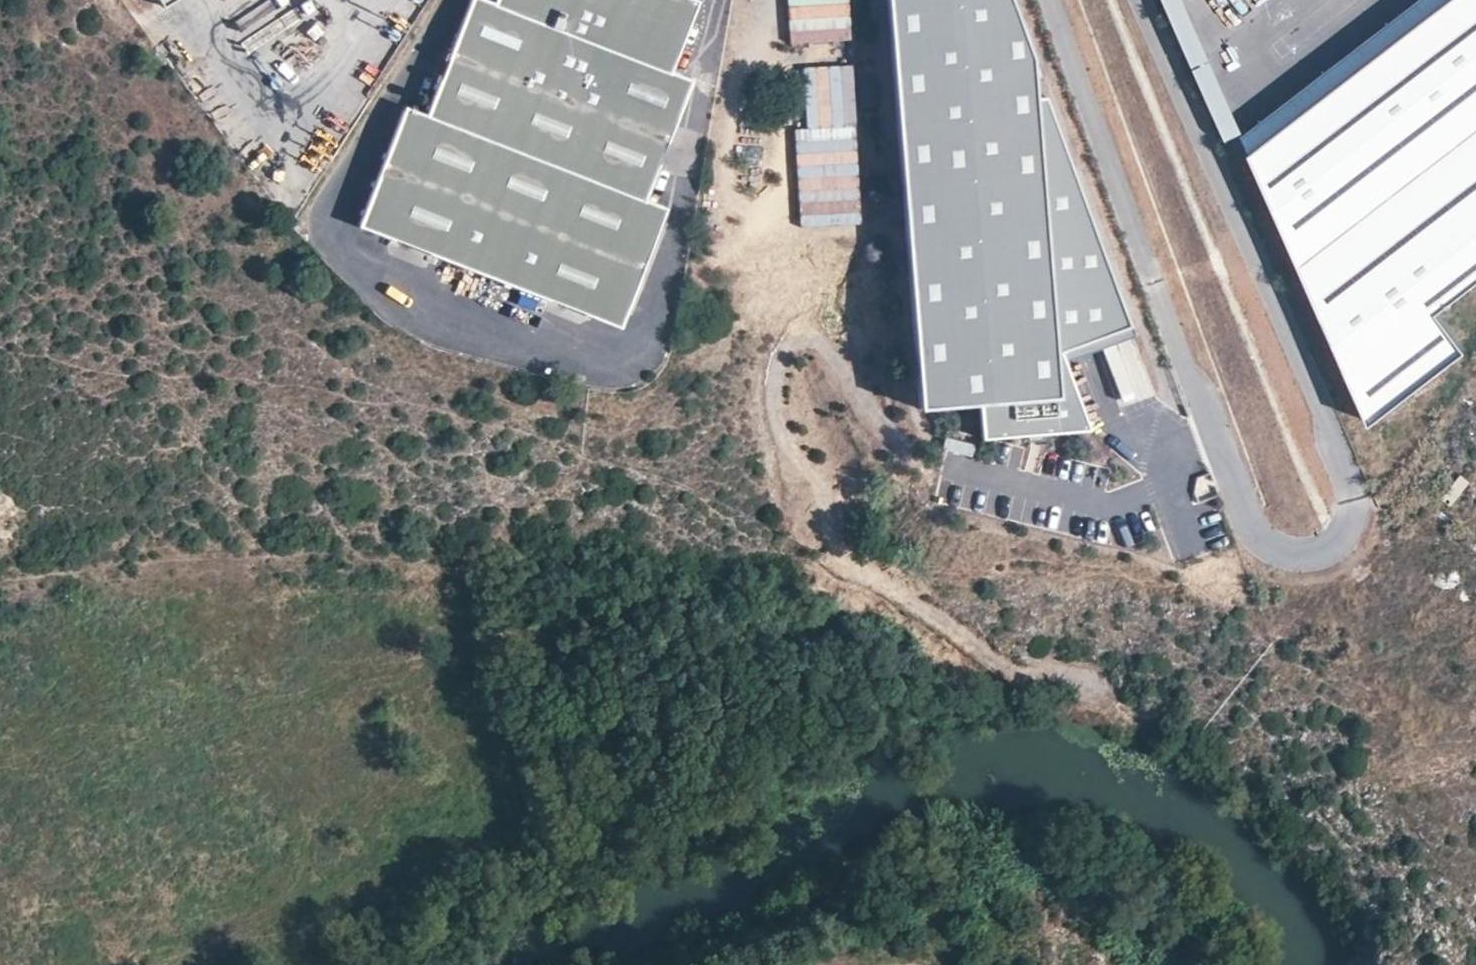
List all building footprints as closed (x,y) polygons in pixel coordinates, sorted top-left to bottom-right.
[(169,14),(192,0),(161,0),(169,14)] [(648,206),(694,88),(673,80),(701,8),(680,0),(502,0),(499,10),(475,0),(454,55),(429,118),(408,110),(360,232),(622,334),(669,215),(648,206)] [(1035,67),(1011,0),(890,0),(925,418),(982,414),(986,444),(1091,435),(1063,361),(1133,335),(1050,107),(1033,107),(1035,67)] [(1187,0),(1167,0),(1223,143),(1240,137),(1187,0)] [(1243,135),(1374,433),(1470,358),(1443,316),(1475,291),(1475,0),(1423,0),(1243,135)]
